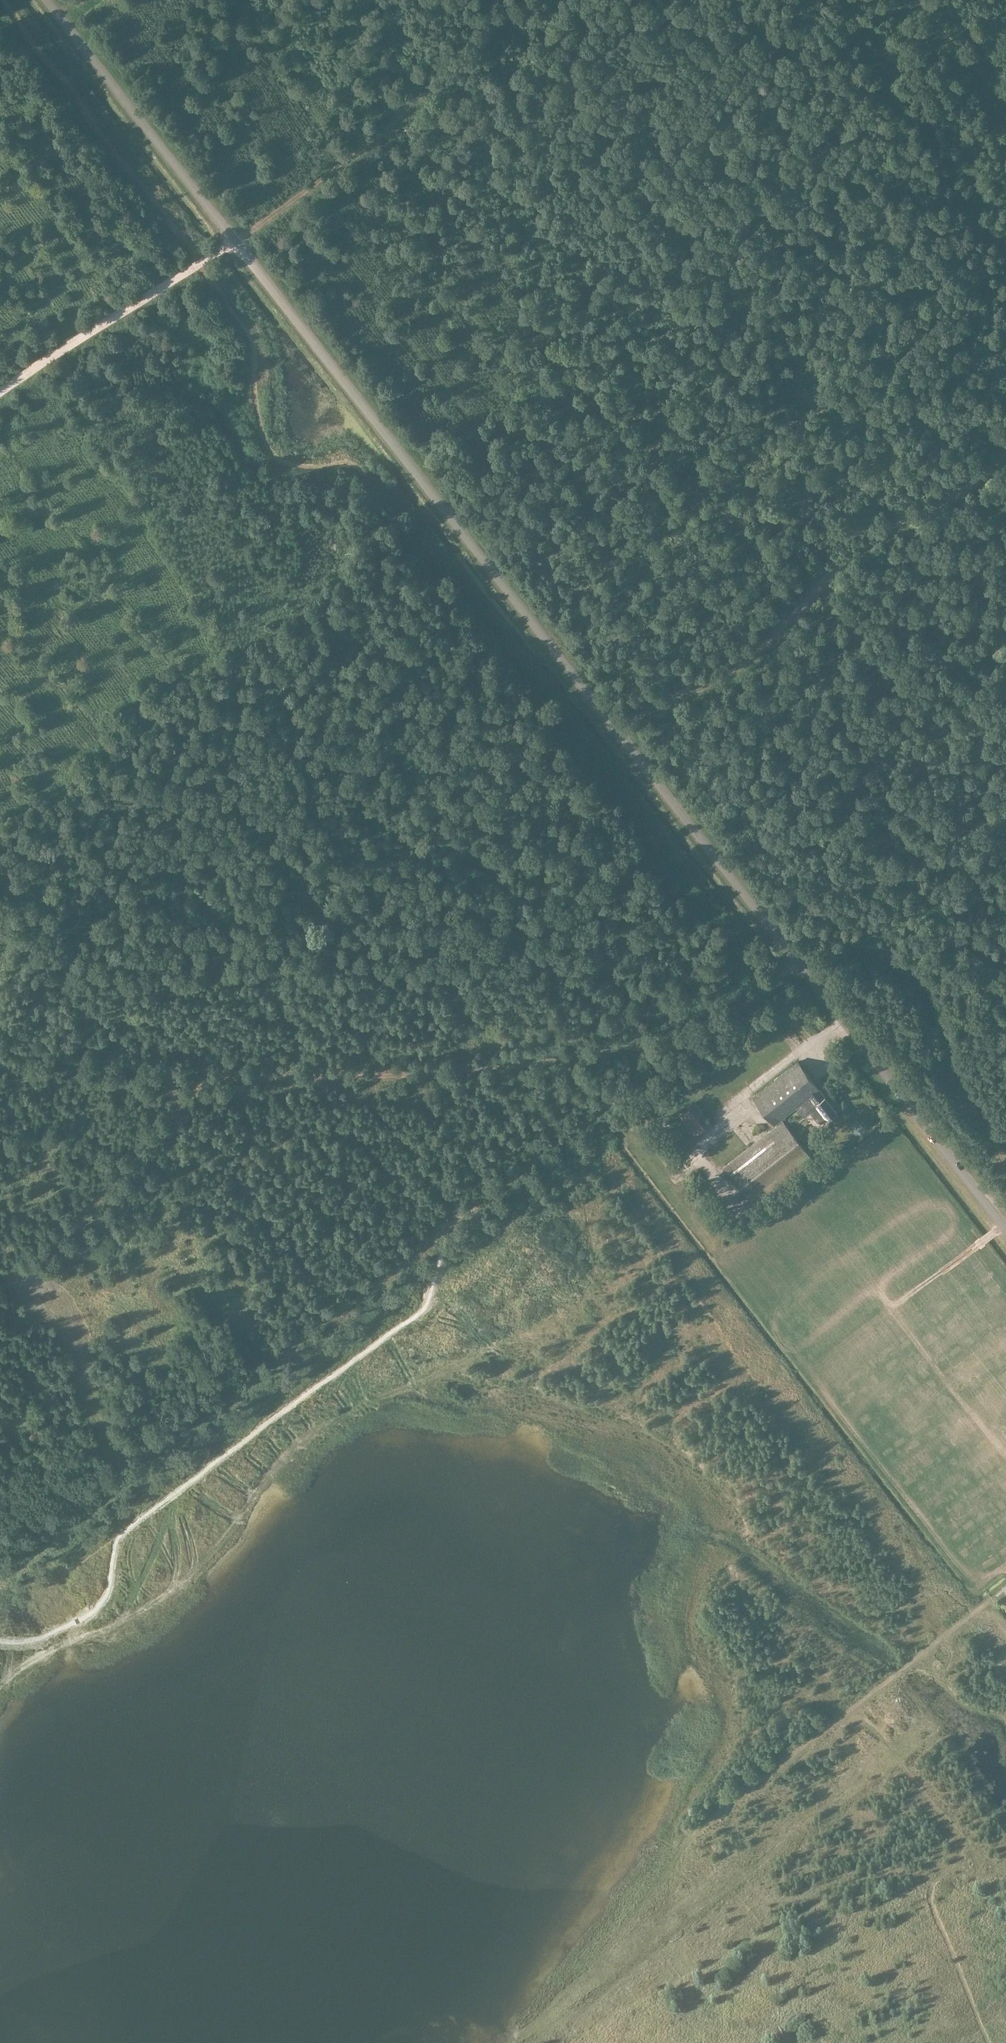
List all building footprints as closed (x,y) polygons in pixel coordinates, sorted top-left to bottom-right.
[(151,258),(146,261),(151,270),(156,267),(151,258)] [(827,1119),(829,1120),(838,1113),(825,1097),(823,1098),(817,1090),(819,1089),(798,1061),(753,1096),(774,1124),(778,1121),(786,1115),(797,1106),(805,1116),(811,1112),(817,1121),(819,1122),(822,1122),(824,1121),(827,1119)] [(786,1115),(778,1121),(780,1123),(724,1167),(755,1207),(815,1161),(790,1129),(794,1126),(786,1115)] [(361,1413),(368,1423),(374,1419),(366,1409),(361,1413)] [(553,1476),(568,1483),(570,1478),(555,1471),(553,1476)]
